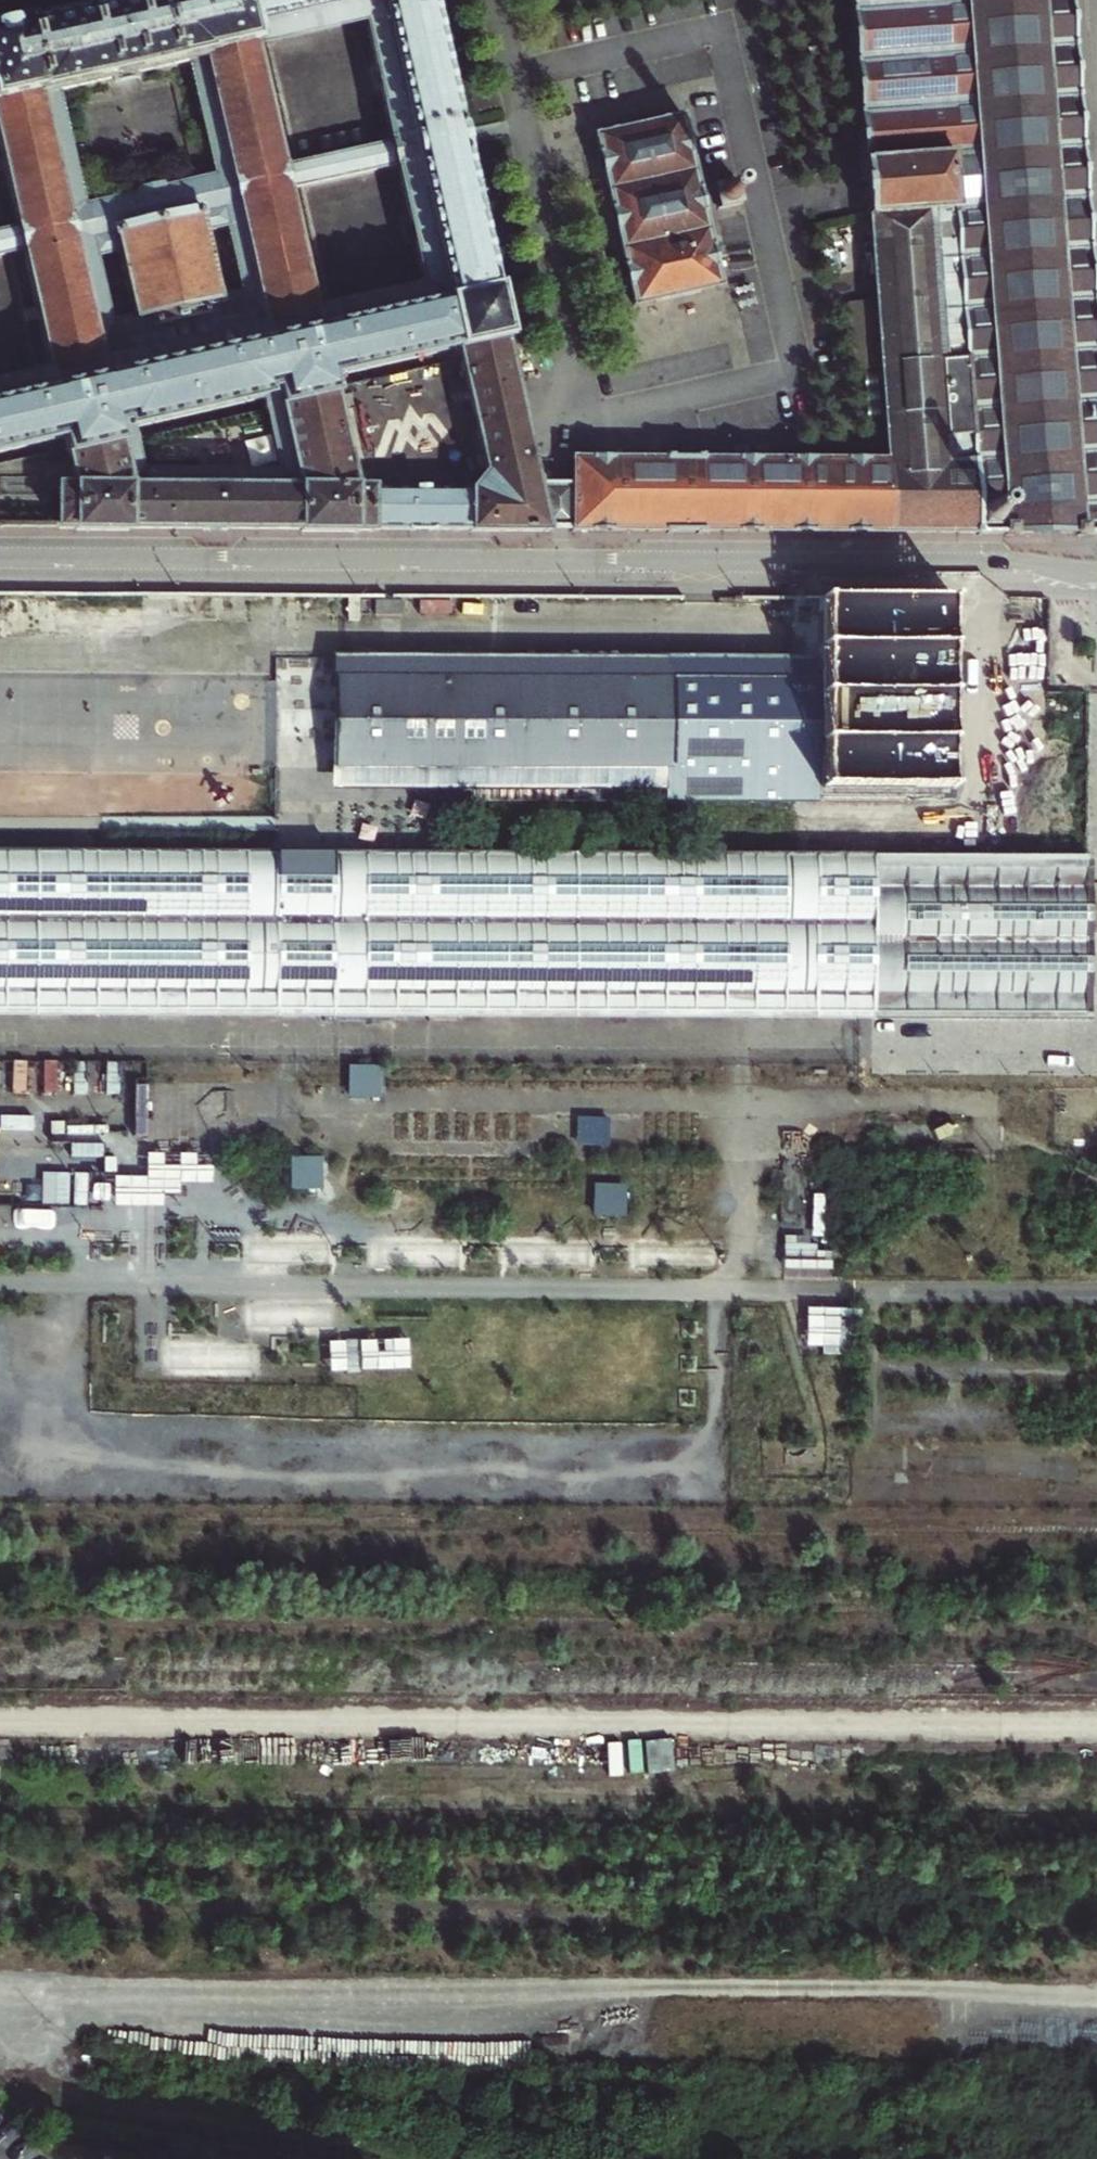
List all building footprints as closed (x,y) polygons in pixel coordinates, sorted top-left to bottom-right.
[(116,8),(109,9),(100,11),(100,8),(97,9),(96,8),(92,8),(93,10),(90,11),(90,9),(82,11),(83,15),(27,28),(26,23),(0,29),(0,148),(18,229),(0,233),(0,258),(24,253),(50,369),(0,380),(0,405),(56,393),(108,381),(124,377),(253,348),(270,344),(321,333),(444,305),(494,293),(448,71),(432,0),(149,0),(133,4),(132,0),(130,0),(125,1),(126,2),(123,3),(123,2),(118,3),(118,4),(115,5),(116,8)] [(852,20),(856,75),(860,129),(864,185),(868,240),(872,299),(846,302),(850,370),(878,368),(884,457),(569,454),(568,480),(567,528),(567,530),(660,531),(660,533),(668,533),(668,531),(690,531),(690,534),(698,534),(698,533),(703,533),(703,531),(725,531),(725,533),(732,533),(732,532),(743,532),(743,533),(751,533),(751,532),(761,532),(761,533),(767,533),(767,532),(780,532),(780,533),(787,533),(787,532),(799,532),(799,534),(807,534),(807,532),(818,532),(818,533),(823,534),(823,532),(836,532),(836,534),(842,534),(842,532),(852,532),(854,532),(854,534),(859,534),(859,532),(873,532),(873,534),(879,534),(879,532),(891,533),(891,534),(897,534),(897,533),(910,533),(910,534),(916,534),(916,533),(928,533),(928,534),(933,535),(933,533),(946,533),(946,535),(951,535),(951,533),(972,533),(972,535),(979,535),(979,533),(999,533),(999,535),(1007,536),(1007,533),(1025,533),(1025,535),(1032,535),(1032,533),(1048,533),(1048,535),(1054,535),(1055,535),(1055,534),(1073,534),(1073,536),(1081,536),(1081,534),(1096,534),(1096,344),(1096,340),(1096,333),(1092,285),(1094,284),(1094,279),(1092,279),(1088,229),(1090,229),(1090,223),(1088,223),(1084,175),(1086,174),(1085,169),(1084,169),(1080,119),(1081,119),(1081,112),(1079,112),(1076,64),(1077,64),(1076,58),(1075,58),(1071,8),(1073,8),(1073,3),(1071,3),(1071,0),(851,0),(852,20)] [(694,171),(683,117),(595,136),(607,190),(620,248),(633,308),(654,303),(654,306),(700,296),(699,293),(720,288),(707,229),(694,171)] [(108,381),(56,393),(0,405),(0,455),(68,440),(72,455),(79,481),(73,481),(55,481),(55,528),(72,528),(72,530),(120,530),(125,530),(125,528),(297,529),(297,531),(343,531),(350,531),(350,529),(371,529),(371,528),(466,529),(467,530),(545,531),(544,528),(534,480),(506,342),(494,293),(444,305),(321,333),(270,344),(253,348),(124,377),(108,381)] [(568,480),(534,480),(544,528),(559,528),(567,528),(568,480)] [(820,599),(820,657),(819,803),(951,802),(949,600),(820,599)] [(664,657),(335,655),(335,729),(335,773),(335,801),(554,801),(663,802),(819,803),(820,657),(664,657)] [(1086,887),(1087,859),(875,858),(446,856),(335,856),(292,855),(0,854),(0,992),(874,995),(1086,996),(1086,988),(1086,984),(1086,973),(1086,942),(1086,937),(1096,937),(1096,887),(1086,887)] [(0,992),(0,1020),(553,1021),(858,1023),(1086,1024),(1086,1009),(1086,996),(874,995),(0,992)] [(350,1067),(349,1096),(380,1097),(380,1068),(350,1067)] [(321,1161),(292,1160),(292,1189),(321,1189),(321,1161)] [(625,1217),(625,1187),(596,1186),(596,1216),(625,1217)] [(860,1304),(827,1303),(827,1342),(859,1343),(860,1304)]
